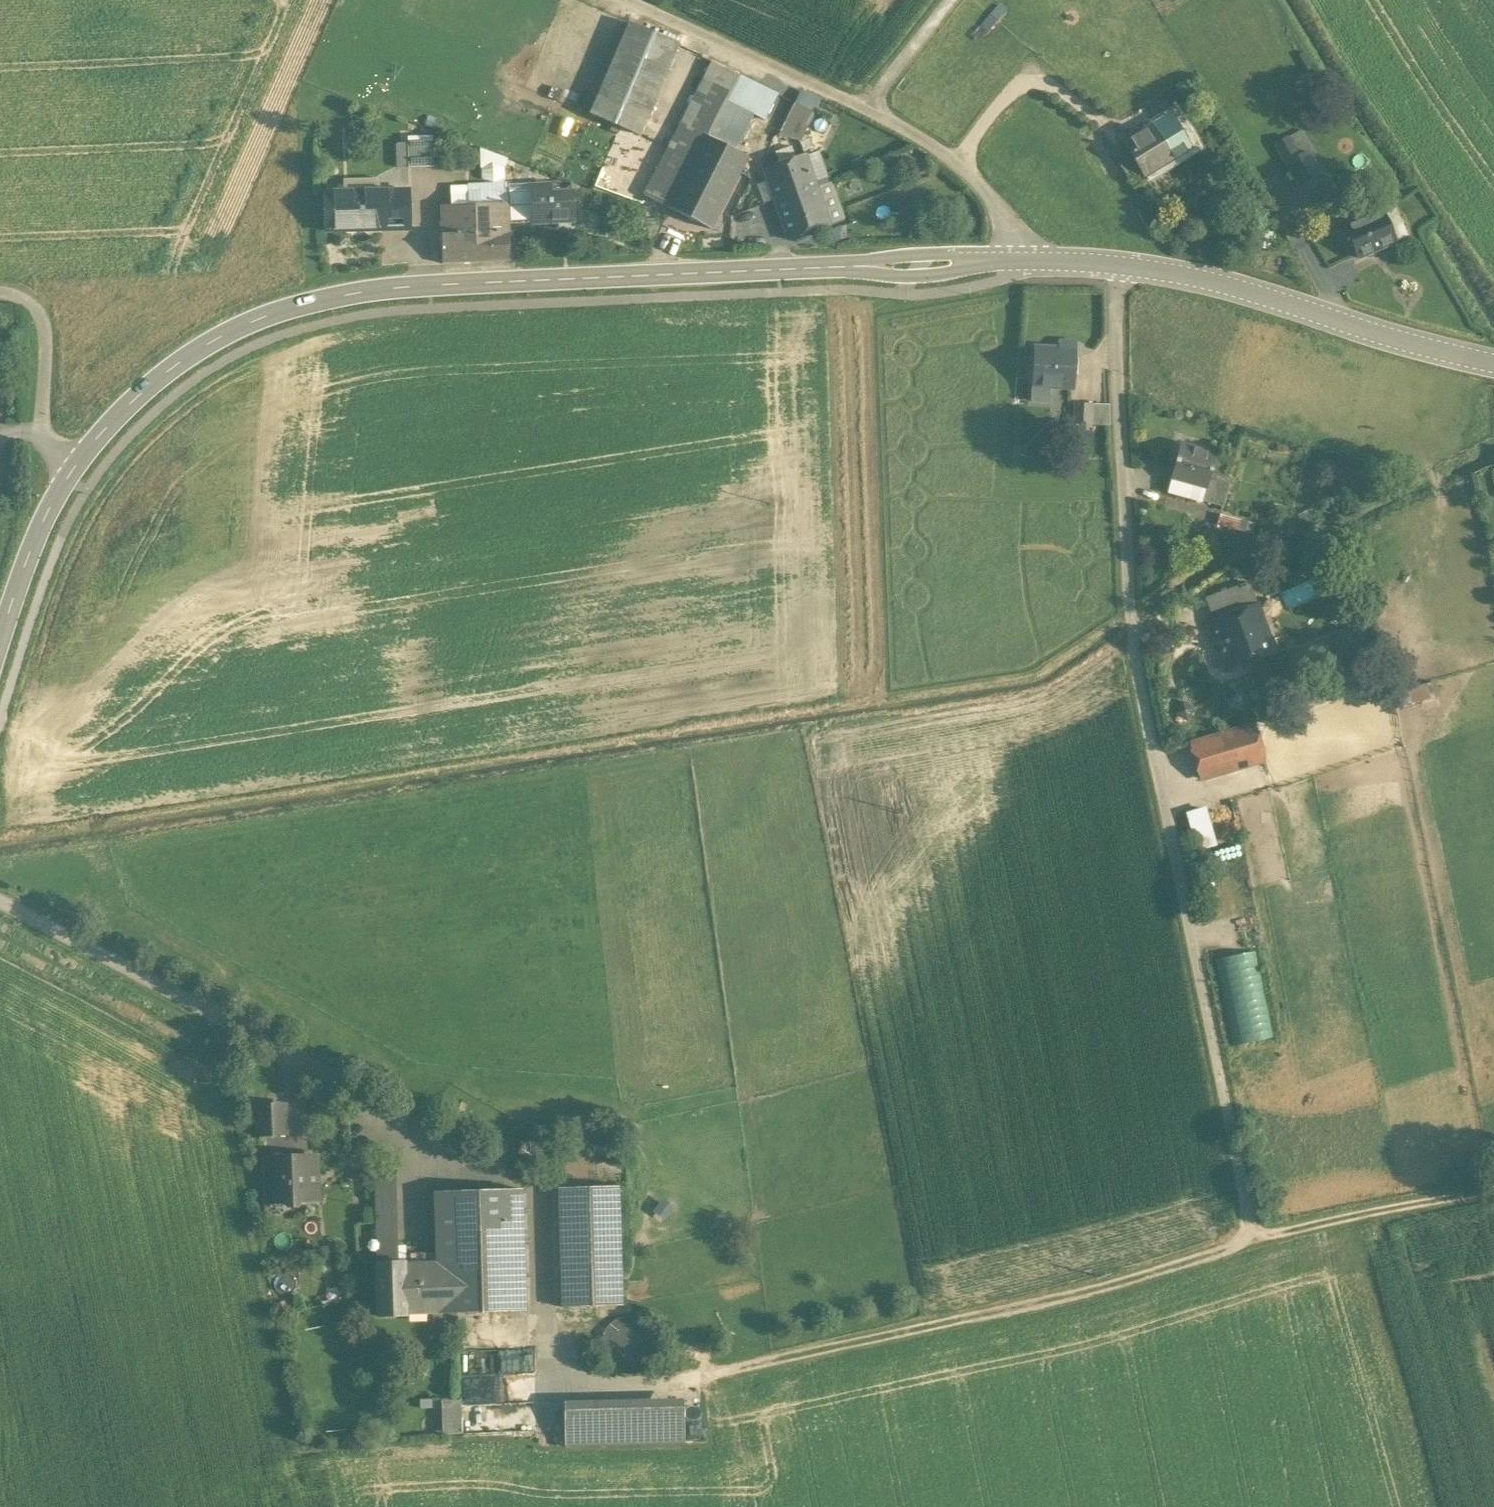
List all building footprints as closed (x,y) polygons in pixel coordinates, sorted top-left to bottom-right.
[(680,45),(631,24),(593,115),(640,136),(680,45)] [(682,126),(734,151),(753,113),(765,89),(715,63),(682,126)] [(777,94),(765,89),(753,113),(765,120),(777,94)] [(814,112),(795,103),(779,135),(801,140),(814,112)] [(1156,171),(1176,159),(1155,125),(1125,142),(1126,144),(1141,167),(1150,162),(1156,171)] [(734,151),(682,126),(646,196),(711,228),(746,157),(734,151)] [(1308,152),(1299,157),(1288,138),(1276,145),(1300,185),(1311,178),(1321,173),(1308,152)] [(433,142),(407,143),(408,168),(434,168),(433,142)] [(1141,167),(1126,144),(1113,152),(1127,175),(1141,167)] [(775,202),(817,189),(805,155),(764,170),(775,202)] [(1150,162),(1141,167),(1146,177),(1156,171),(1150,162)] [(380,191),(382,228),(409,226),(409,183),(380,184),(380,191)] [(469,205),(508,203),(508,188),(508,183),(467,185),(469,205)] [(534,222),(574,221),(573,193),(553,195),(552,187),(531,188),(533,220),(534,222)] [(533,220),(531,188),(508,188),(508,203),(509,221),(533,220)] [(817,189),(775,202),(789,240),(830,227),(817,189)] [(326,229),(382,228),(380,191),(324,192),(326,229)] [(511,261),(509,221),(508,203),(469,205),(441,206),(443,264),(511,261)] [(1393,205),(1382,210),(1395,242),(1408,237),(1393,205)] [(1395,242),(1382,210),(1345,226),(1357,255),(1360,258),(1395,242)] [(1059,349),(1036,348),(1034,386),(1072,387),(1074,352),(1059,351),(1059,349)] [(1109,405),(1075,404),(1075,424),(1109,425),(1109,405)] [(1195,448),(1180,444),(1171,478),(1172,478),(1194,484),(1194,483),(1206,486),(1208,487),(1210,479),(1216,454),(1195,449),(1195,448)] [(1203,500),(1206,486),(1194,483),(1194,484),(1172,478),(1168,490),(1203,500)] [(1208,487),(1206,486),(1203,500),(1222,505),(1229,483),(1210,479),(1208,487)] [(1241,520),(1220,514),(1217,525),(1238,531),(1241,520)] [(1205,600),(1214,621),(1258,605),(1250,584),(1205,600)] [(1275,652),(1258,605),(1214,621),(1207,624),(1225,671),(1252,661),(1259,658),(1275,652)] [(1366,625),(1334,635),(1344,680),(1375,669),(1366,625)] [(1259,658),(1252,661),(1256,672),(1263,669),(1259,658)] [(1411,702),(1438,695),(1433,680),(1407,688),(1411,702)] [(1254,726),(1190,745),(1201,779),(1264,760),(1254,726)] [(1189,810),(1199,848),(1217,843),(1206,805),(1189,810)] [(1260,955),(1214,964),(1231,1047),(1277,1037),(1260,955)] [(285,1105),(258,1106),(258,1135),(286,1134),(285,1105)] [(316,1156),(267,1158),(268,1203),(285,1203),(289,1207),(297,1206),(301,1201),(317,1201),(316,1156)] [(394,1168),(375,1169),(376,1230),(396,1229),(394,1168)] [(623,1306),(619,1187),(560,1188),(563,1308),(623,1306)] [(521,1190),(437,1193),(440,1264),(441,1312),(441,1314),(523,1311),(521,1190)] [(396,1229),(376,1230),(377,1264),(397,1264),(396,1229)] [(407,1263),(397,1264),(377,1264),(378,1315),(408,1315),(408,1314),(407,1265),(407,1263)] [(441,1312),(440,1264),(407,1265),(408,1314),(441,1312)] [(659,1351),(659,1339),(654,1328),(644,1320),(633,1316),(620,1318),(610,1324),(603,1334),(601,1346),(603,1358),(611,1368),(622,1374),(634,1375),(645,1371),(654,1362),(659,1351)] [(502,1344),(501,1370),(532,1371),(533,1345),(502,1344)] [(509,1401),(509,1372),(499,1372),(499,1376),(464,1376),(464,1398),(441,1398),(441,1432),(536,1432),(536,1401),(509,1401)] [(685,1407),(564,1410),(566,1446),(685,1443),(685,1407)]
